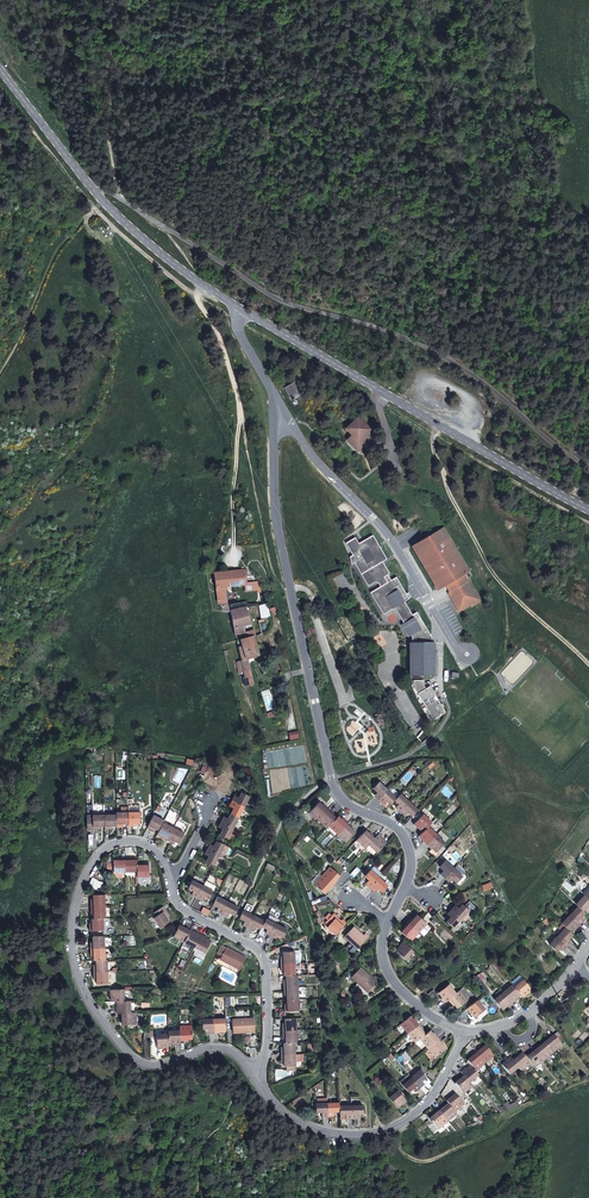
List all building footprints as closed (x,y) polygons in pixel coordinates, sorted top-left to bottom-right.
[(300,394),(294,383),(285,389),(291,399),(300,394)] [(369,429),(358,418),(346,429),(352,435),(346,440),(357,451),(362,446),(365,449),(371,443),(364,435),(369,429)] [(446,527),(412,546),(437,590),(445,586),(460,612),(483,599),(468,574),(472,572),(446,527)] [(355,538),(345,544),(352,556),(349,557),(351,564),(353,563),(368,586),(375,582),(378,583),(380,587),(370,593),(382,614),(394,607),(403,623),(401,625),(408,637),(411,636),(412,638),(412,643),(409,643),(409,676),(435,676),(435,642),(431,642),(431,637),(417,613),(412,615),(404,602),(409,599),(396,577),(390,581),(387,575),(389,574),(382,562),(386,559),(372,535),(358,544),(355,538)] [(240,577),(239,570),(231,571),(231,578),(240,577)] [(219,604),(227,602),(225,595),(224,587),(232,586),(231,578),(231,571),(214,572),(218,601),(219,604)] [(230,610),(227,602),(219,604),(223,611),(230,610)] [(270,617),(266,604),(263,605),(259,606),(261,620),(264,619),(270,617)] [(252,624),(246,607),(230,610),(232,624),(235,636),(243,633),(244,626),(252,624)] [(259,656),(253,635),(245,638),(240,639),(246,659),(248,659),(259,656)] [(246,659),(241,660),(242,663),(243,670),(243,671),(250,669),(248,659),(246,659)] [(253,684),(250,669),(243,671),(246,686),(253,684)] [(423,685),(423,681),(414,681),(414,688),(432,720),(445,713),(429,687),(425,689),(423,685)] [(376,797),(379,799),(387,790),(379,782),(373,788),(377,792),(374,795),(376,797)] [(399,795),(390,787),(387,790),(396,798),(399,795)] [(384,806),(387,808),(394,800),(396,798),(387,790),(379,799),(383,803),(382,804),(384,806)] [(235,796),(232,801),(234,802),(244,807),(249,797),(241,793),(239,797),(235,796)] [(399,808),(401,810),(409,802),(400,794),(399,795),(396,798),(394,800),(398,804),(396,806),(399,808)] [(238,818),(244,807),(234,802),(232,801),(230,807),(233,808),(230,814),(238,818)] [(314,822),(315,823),(318,820),(323,814),(328,810),(326,807),(323,805),(322,806),(321,805),(318,802),(309,812),(314,816),(313,818),(315,820),(314,822)] [(408,812),(412,816),(416,812),(418,810),(409,802),(401,810),(403,812),(405,814),(408,812)] [(92,828),(98,828),(98,826),(100,826),(104,827),(104,820),(104,815),(104,804),(92,804),(92,815),(86,815),(86,828),(92,828)] [(336,819),(333,816),(331,815),(332,814),(330,812),(328,810),(323,814),(318,820),(327,828),(329,826),(332,823),(336,819)] [(416,827),(418,829),(419,828),(423,832),(425,830),(427,827),(431,822),(418,810),(416,812),(412,816),(417,821),(413,825),(416,827)] [(128,812),(116,812),(116,814),(116,826),(119,826),(122,826),(122,824),(124,824),(128,824),(128,812)] [(128,826),(134,826),(134,824),(136,824),(138,824),(140,824),(140,812),(128,812),(128,824),(128,826)] [(107,828),(110,828),(110,826),(112,826),(116,826),(116,814),(104,815),(104,820),(104,827),(104,828),(107,828)] [(224,817),(222,822),(231,827),(233,828),(238,818),(230,814),(228,819),(224,817)] [(150,829),(152,830),(153,828),(155,829),(158,831),(161,827),(163,822),(164,821),(153,815),(147,828),(150,829)] [(341,819),(338,817),(336,819),(332,823),(329,826),(338,834),(340,831),(347,824),(345,822),(343,820),(342,821),(341,819)] [(165,836),(168,838),(174,828),(163,822),(161,827),(158,831),(155,837),(157,838),(159,839),(160,837),(164,839),(165,836)] [(219,835),(228,839),(230,834),(233,828),(231,827),(222,822),(219,828),(222,829),(219,835)] [(353,831),(352,830),(351,829),(352,828),(347,824),(340,831),(338,834),(346,842),(355,833),(353,831)] [(436,835),(427,827),(425,830),(423,832),(419,836),(423,840),(422,841),(424,843),(427,845),(430,842),(436,835)] [(170,842),(172,843),(173,841),(175,842),(179,844),(184,833),(174,828),(168,838),(167,840),(170,842)] [(368,833),(365,831),(356,840),(365,848),(366,846),(368,844),(372,840),(374,838),(372,835),(370,833),(369,835),(368,833)] [(380,836),(377,834),(377,835),(374,838),(372,840),(368,844),(377,852),(385,843),(382,840),(381,839),(382,838),(380,836)] [(445,843),(436,835),(430,842),(427,845),(429,847),(431,849),(432,848),(436,852),(445,843)] [(354,842),(363,850),(365,848),(356,840),(355,841),(354,842)] [(210,844),(207,849),(208,850),(219,856),(224,845),(217,841),(214,846),(210,844)] [(366,846),(375,854),(377,852),(368,844),(366,846)] [(208,857),(206,862),(213,866),(219,856),(208,850),(207,849),(204,855),(208,857)] [(106,873),(113,873),(113,872),(121,872),(125,872),(125,857),(122,857),(119,857),(119,860),(117,860),(113,860),(113,861),(106,861),(106,873)] [(137,860),(133,860),(131,860),(131,857),(128,857),(125,857),(125,872),(137,871),(137,868),(137,865),(137,860)] [(443,875),(445,877),(453,869),(444,860),(439,867),(443,871),(441,873),(443,875)] [(141,865),(137,865),(137,868),(137,871),(137,877),(149,877),(149,869),(149,862),(143,862),(143,865),(141,865)] [(361,873),(364,876),(366,877),(363,880),(367,884),(370,887),(376,881),(379,878),(370,870),(374,866),(370,863),(361,873)] [(333,886),(337,881),(336,880),(337,879),(338,877),(340,876),(330,867),(322,876),(331,884),(333,886)] [(462,877),(453,869),(445,877),(447,879),(450,882),(452,879),(456,883),(462,877)] [(331,888),(333,886),(331,884),(322,876),(314,885),(324,893),(326,890),(327,889),(329,890),(331,888)] [(388,885),(379,878),(376,881),(370,887),(375,891),(376,890),(377,888),(382,892),(388,885)] [(194,896),(196,897),(198,894),(202,886),(192,880),(187,888),(193,891),(191,894),(194,896)] [(213,891),(202,886),(198,894),(196,897),(201,900),(206,902),(208,899),(209,900),(213,891)] [(105,906),(104,894),(94,894),(93,894),(93,898),(93,900),(90,900),(90,903),(91,906),(92,906),(105,906)] [(227,902),(222,899),(217,896),(212,904),(218,907),(216,911),(217,911),(219,912),(221,913),(222,911),(227,902)] [(576,904),(578,906),(582,910),(586,906),(588,909),(588,900),(584,896),(576,904)] [(229,913),(233,916),(238,907),(227,902),(222,911),(221,913),(224,915),(227,916),(229,913)] [(453,908),(451,910),(455,914),(460,919),(466,913),(468,910),(462,904),(458,908),(455,905),(453,908)] [(93,914),(93,918),(95,918),(103,918),(105,918),(105,906),(92,906),(91,906),(91,910),(91,913),(93,913),(93,914)] [(580,917),(584,912),(582,910),(578,906),(570,915),(579,924),(581,922),(583,919),(580,917)] [(156,916),(153,918),(159,928),(169,922),(168,920),(167,918),(166,917),(168,915),(162,907),(153,912),(156,916)] [(245,926),(248,927),(250,923),(254,915),(243,910),(239,918),(244,921),(243,924),(245,926)] [(452,928),(460,919),(455,914),(451,910),(449,912),(447,915),(450,917),(446,921),(452,928)] [(327,926),(336,934),(337,932),(343,926),(339,922),(341,920),(337,917),(333,913),(326,921),(329,924),(327,926)] [(469,916),(466,913),(460,919),(464,922),(469,916)] [(255,926),(260,929),(262,926),(265,921),(254,915),(250,923),(248,927),(251,928),(253,930),(255,926)] [(410,920),(408,922),(418,932),(426,923),(417,915),(414,918),(413,919),(412,918),(410,920)] [(577,926),(579,924),(570,915),(561,924),(566,928),(568,929),(572,925),(574,928),(577,926)] [(156,930),(159,928),(153,918),(151,916),(148,918),(156,930)] [(91,918),(91,923),(91,924),(89,924),(89,927),(89,931),(103,930),(103,918),(95,918),(93,918),(91,918)] [(276,924),(266,918),(265,921),(262,926),(267,929),(265,932),(268,934),(270,935),(276,924)] [(410,941),(418,932),(408,922),(406,924),(404,927),(405,928),(404,929),(401,932),(410,941)] [(182,925),(180,923),(173,936),(184,941),(190,930),(186,928),(184,927),(185,926),(182,925)] [(287,930),(276,924),(270,935),(273,937),(276,938),(277,934),(283,937),(287,930)] [(363,935),(362,936),(356,930),(357,930),(355,928),(353,926),(344,937),(350,942),(345,948),(352,954),(367,938),(363,935)] [(568,938),(572,934),(568,929),(566,928),(557,936),(567,945),(569,943),(571,941),(568,938)] [(184,941),(194,947),(201,934),(198,933),(195,931),(195,933),(190,930),(184,941)] [(206,937),(201,934),(194,947),(204,952),(210,941),(208,940),(205,938),(206,937)] [(90,945),(90,948),(104,948),(104,936),(92,936),(92,940),(92,942),(90,942),(90,945)] [(563,950),(567,945),(557,936),(549,945),(556,951),(560,947),(561,948),(563,950)] [(405,960),(413,951),(404,942),(403,941),(399,946),(400,947),(398,949),(396,951),(405,960)] [(203,955),(204,952),(194,947),(193,950),(203,955)] [(226,947),(219,959),(240,970),(246,958),(241,955),(241,956),(234,952),(230,950),(226,947)] [(93,956),(93,960),(95,960),(105,960),(104,948),(90,948),(90,951),(90,954),(93,954),(93,956)] [(282,961),(282,964),(288,964),(295,963),(295,952),(284,952),(284,956),(284,957),(282,957),(282,961)] [(237,974),(240,970),(219,959),(217,958),(215,962),(237,974)] [(108,971),(107,960),(105,960),(95,960),(95,964),(95,966),(93,966),(93,969),(93,972),(108,971)] [(284,974),(284,976),(295,975),(295,963),(288,964),(282,964),(283,970),(284,970),(284,972),(284,974)] [(364,995),(370,989),(374,985),(376,982),(373,979),(372,980),(366,974),(367,974),(364,970),(360,967),(351,977),(358,983),(354,986),(364,995)] [(108,983),(108,971),(93,972),(94,978),(96,978),(96,980),(96,982),(96,984),(108,983)] [(298,987),(297,975),(295,975),(284,976),(280,976),(280,979),(280,983),(285,983),(285,987),(291,987),(298,987)] [(519,975),(510,983),(512,984),(514,987),(523,979),(519,975)] [(526,983),(523,979),(514,987),(520,995),(521,996),(522,997),(526,993),(528,994),(530,992),(532,990),(528,986),(526,983)] [(443,1000),(445,1002),(448,999),(450,998),(455,993),(448,984),(438,992),(442,996),(441,997),(443,1000)] [(518,996),(520,995),(514,987),(512,984),(503,992),(511,1002),(512,1003),(516,999),(515,998),(518,996)] [(286,993),(287,995),(287,999),(295,999),(298,999),(298,987),(291,987),(285,987),(285,990),(285,993),(286,993)] [(496,993),(491,996),(493,998),(494,999),(503,992),(499,988),(495,992),(496,993)] [(111,995),(111,1001),(116,1001),(121,1000),(124,1000),(123,989),(109,989),(109,992),(110,995),(111,995)] [(467,999),(459,990),(455,993),(450,998),(448,999),(452,1004),(453,1003),(455,1005),(457,1007),(467,999)] [(510,1005),(512,1003),(511,1002),(503,992),(494,999),(501,1008),(502,1009),(506,1006),(507,1007),(510,1005)] [(287,1004),(286,1004),(286,1008),(286,1011),(299,1011),(298,999),(295,999),(287,999),(287,1002),(287,1004)] [(115,1009),(115,1012),(117,1012),(119,1012),(129,1012),(129,1000),(124,1000),(121,1000),(116,1001),(117,1006),(115,1006),(115,1009)] [(488,1013),(477,1000),(472,1004),(466,1009),(468,1011),(470,1014),(471,1013),(475,1017),(476,1016),(478,1017),(476,1018),(478,1021),(488,1013)] [(134,1024),(134,1012),(131,1012),(129,1012),(119,1012),(120,1018),(121,1018),(121,1021),(121,1024),(134,1024)] [(413,1018),(410,1015),(400,1023),(408,1032),(419,1023),(417,1021),(415,1019),(414,1020),(413,1018)] [(223,1031),(226,1031),(226,1021),(226,1018),(213,1019),(214,1026),(214,1033),(220,1032),(220,1031),(223,1031)] [(232,1033),(242,1032),(250,1031),(250,1032),(252,1032),(255,1032),(254,1018),(232,1019),(232,1033)] [(284,1027),(284,1031),(289,1030),(296,1030),(296,1018),(291,1018),(285,1019),(285,1023),(285,1024),(283,1024),(284,1027)] [(208,1033),(214,1033),(214,1026),(213,1019),(201,1019),(202,1032),(205,1032),(208,1031),(208,1033)] [(408,1032),(415,1042),(420,1038),(422,1036),(426,1033),(423,1030),(422,1029),(423,1028),(421,1026),(419,1023),(408,1032)] [(183,1040),(186,1040),(186,1039),(188,1039),(192,1038),(191,1026),(180,1026),(180,1031),(180,1040),(183,1040)] [(285,1039),(285,1042),(291,1042),(295,1042),(297,1042),(296,1030),(289,1030),(284,1031),(284,1035),(285,1035),(285,1037),(285,1039)] [(432,1033),(430,1030),(429,1030),(426,1033),(422,1036),(420,1038),(428,1047),(429,1046),(438,1038),(436,1036),(434,1033),(433,1034),(432,1033)] [(180,1031),(168,1031),(168,1034),(168,1037),(168,1044),(174,1044),(174,1045),(177,1045),(180,1045),(180,1040),(180,1031)] [(163,1047),(169,1047),(168,1044),(168,1037),(168,1034),(156,1035),(157,1049),(160,1049),(163,1049),(163,1047)] [(550,1036),(548,1038),(549,1039),(548,1040),(544,1043),(547,1046),(553,1053),(562,1045),(553,1034),(550,1036)] [(445,1048),(442,1045),(441,1044),(442,1043),(440,1040),(438,1038),(429,1046),(428,1047),(435,1056),(445,1048)] [(295,1054),(295,1042),(291,1042),(285,1042),(283,1042),(283,1046),(283,1048),(282,1048),(282,1051),(282,1054),(283,1054),(295,1054)] [(544,1043),(541,1045),(540,1047),(539,1045),(537,1047),(534,1049),(538,1054),(543,1060),(553,1053),(547,1046),(544,1043)] [(485,1045),(482,1048),(481,1049),(479,1048),(477,1050),(475,1052),(478,1056),(484,1063),(493,1055),(485,1045)] [(534,1068),(543,1060),(538,1054),(534,1049),(532,1051),(530,1053),(531,1054),(529,1055),(526,1058),(530,1063),(533,1066),(534,1068)] [(475,1071),(484,1063),(478,1056),(475,1052),(473,1054),(470,1056),(471,1057),(470,1058),(467,1061),(470,1065),(471,1066),(475,1071)] [(521,1071),(530,1063),(526,1058),(523,1054),(522,1053),(519,1056),(518,1057),(517,1055),(514,1057),(512,1059),(519,1068),(521,1071)] [(284,1066),(286,1066),(295,1066),(295,1054),(283,1054),(282,1054),(282,1059),(284,1059),(284,1060),(284,1063),(284,1066)] [(509,1075),(519,1068),(512,1059),(510,1058),(509,1056),(507,1058),(505,1060),(505,1061),(501,1065),(509,1075)] [(469,1083),(478,1075),(475,1071),(471,1066),(470,1065),(465,1069),(464,1068),(462,1070),(460,1072),(463,1075),(469,1083)] [(423,1066),(419,1069),(420,1070),(423,1074),(425,1076),(429,1072),(423,1066)] [(421,1080),(426,1077),(425,1076),(423,1074),(420,1070),(411,1077),(413,1080),(419,1087),(421,1085),(424,1083),(421,1080)] [(463,1093),(472,1086),(470,1084),(469,1083),(463,1075),(460,1077),(458,1079),(459,1080),(458,1081),(455,1084),(463,1093)] [(417,1089),(419,1087),(413,1080),(411,1077),(406,1081),(402,1085),(404,1087),(407,1092),(412,1088),(414,1091),(417,1089)] [(398,1087),(396,1088),(398,1090),(403,1097),(405,1096),(398,1087)] [(388,1098),(398,1090),(396,1088),(387,1096),(388,1098)] [(406,1101),(403,1097),(398,1090),(388,1098),(395,1106),(396,1107),(400,1103),(401,1105),(404,1103),(406,1101)] [(450,1099),(446,1101),(448,1104),(450,1106),(455,1111),(464,1104),(455,1093),(452,1095),(450,1097),(451,1098),(450,1099)] [(334,1112),(339,1111),(339,1106),(339,1103),(339,1102),(327,1103),(327,1106),(328,1116),(331,1116),(334,1116),(334,1112)] [(321,1116),(328,1116),(327,1106),(327,1103),(315,1103),(316,1112),(319,1112),(321,1112),(321,1116)] [(448,1104),(445,1106),(444,1107),(443,1106),(440,1108),(438,1110),(443,1117),(447,1121),(457,1114),(455,1111),(450,1106),(448,1104)] [(351,1105),(339,1106),(339,1111),(340,1115),(345,1114),(345,1118),(348,1118),(351,1118),(351,1108),(351,1105)] [(357,1114),(363,1114),(363,1108),(363,1105),(351,1105),(351,1108),(351,1118),(354,1118),(357,1118),(357,1114)] [(433,1133),(447,1121),(443,1117),(438,1110),(434,1114),(434,1115),(433,1116),(429,1119),(425,1123),(433,1133)]
